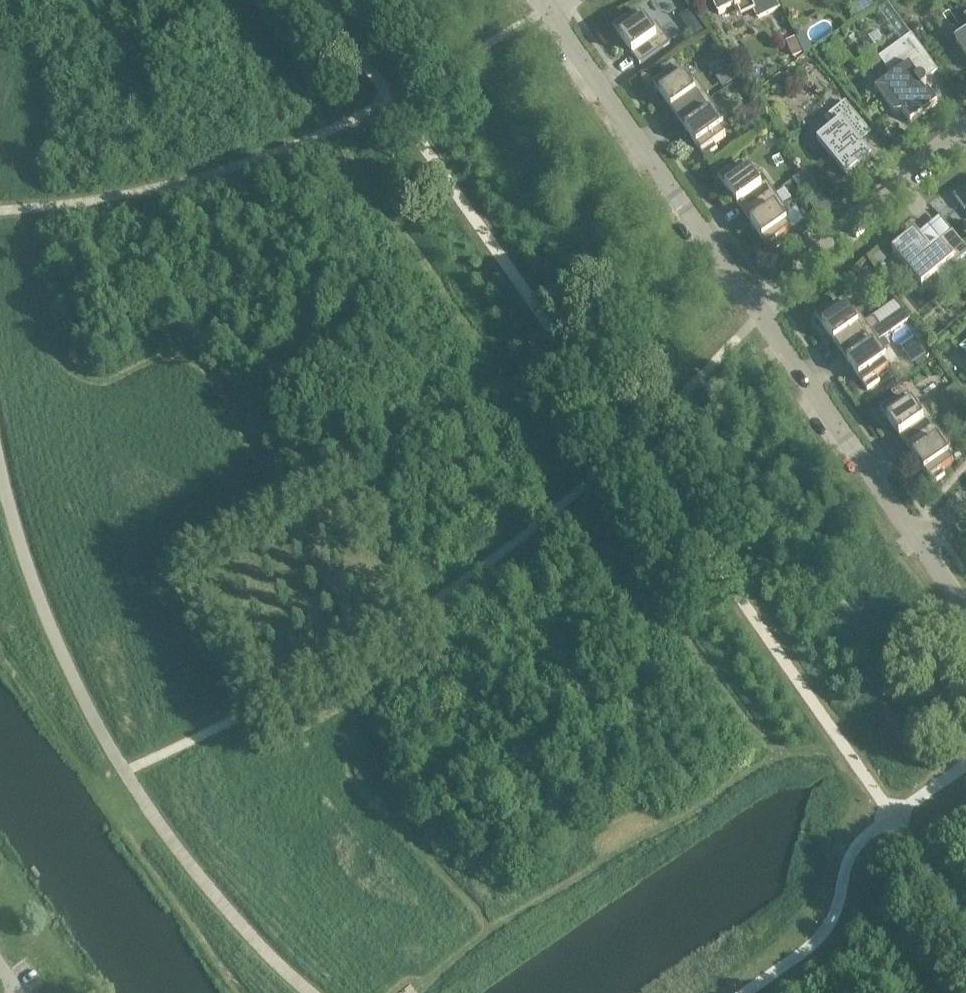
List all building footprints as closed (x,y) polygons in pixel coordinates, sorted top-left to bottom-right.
[(719,14),(734,7),(735,10),(741,7),(740,4),(749,0),(712,0),(719,14)] [(758,18),(778,9),(774,0),(750,0),(758,18)] [(868,1),(857,8),(862,14),(872,8),(868,1)] [(613,27),(640,65),(670,44),(656,23),(649,27),(640,15),(629,23),(625,18),(613,27)] [(698,18),(687,26),(695,38),(706,30),(698,18)] [(878,58),(893,78),(875,90),(876,91),(877,90),(892,111),(894,113),(897,114),(900,113),(902,112),(911,124),(937,105),(928,92),(926,94),(922,89),(925,87),(926,86),(927,85),(927,84),(927,83),(927,82),(927,81),(926,80),(938,71),(911,35),(878,58)] [(965,56),(965,35),(956,42),(965,56)] [(795,38),(786,42),(794,59),(803,55),(795,38)] [(730,66),(719,73),(726,84),(737,76),(730,66)] [(652,83),(679,121),(709,100),(695,79),(689,84),(680,71),(668,80),(665,75),(652,83)] [(723,120),(709,100),(679,121),(705,159),(717,150),(714,145),(726,137),(717,124),(723,120)] [(817,141),(847,177),(872,157),(860,142),(860,138),(858,136),(867,129),(845,102),(825,119),(833,128),(817,141)] [(718,177),(744,215),(775,193),(761,173),(754,177),(746,165),(734,173),(730,168),(718,177)] [(954,198),(965,212),(965,188),(954,198)] [(789,214),(775,193),(744,215),(771,252),(783,244),(780,239),(792,231),(783,218),(789,214)] [(822,193),(809,202),(819,216),(832,207),(822,193)] [(917,281),(922,284),(927,282),(951,262),(954,265),(965,255),(965,249),(952,232),(930,250),(915,232),(892,251),(917,281)] [(815,315),(841,353),(872,332),(858,311),(851,316),(843,303),(831,312),(827,307),(815,315)] [(910,319),(904,309),(872,332),(879,341),(910,319)] [(886,352),(879,341),(872,332),(841,353),(868,391),(880,382),(877,377),(888,369),(880,356),(886,352)] [(881,409),(907,447),(938,425),(923,405),(917,410),(908,397),(896,405),(893,401),(881,409)] [(952,446),(938,425),(907,447),(933,484),(946,476),(942,471),(954,463),(945,450),(952,446)]
